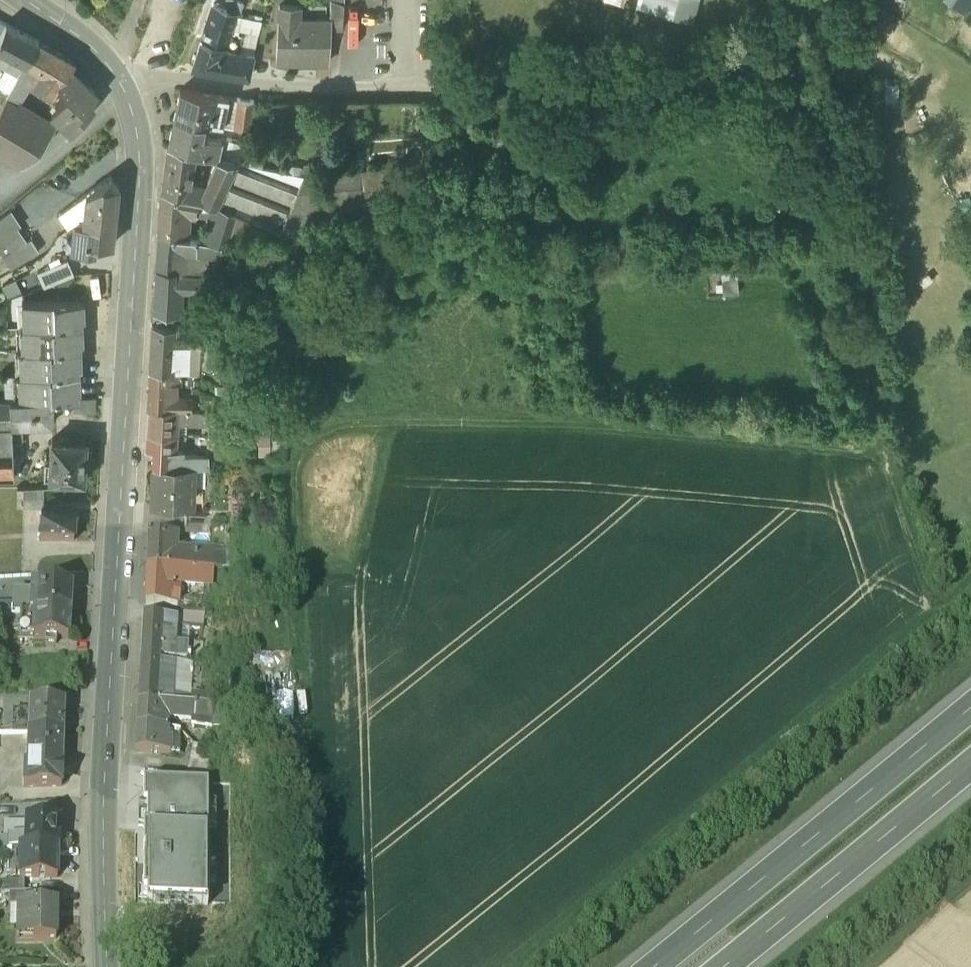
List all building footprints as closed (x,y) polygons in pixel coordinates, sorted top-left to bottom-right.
[(217,0),(213,0),(206,21),(202,34),(227,41),(231,27),(238,11),(233,9),(225,6),(226,3),(217,0)] [(234,3),(233,9),(238,11),(243,0),(235,0),(234,3)] [(340,0),(330,0),(330,17),(331,18),(330,27),(343,27),(344,2),(340,0)] [(659,0),(636,0),(634,5),(656,11),(659,0)] [(656,11),(687,20),(693,0),(659,0),(656,11)] [(950,5),(961,13),(970,0),(954,0),(950,5)] [(330,17),(300,16),(301,2),(280,1),(277,57),(329,60),(330,27),(331,18),(330,17)] [(6,22),(0,34),(0,47),(7,50),(4,56),(10,59),(6,65),(19,72),(25,61),(26,61),(38,39),(6,22)] [(227,41),(224,54),(198,48),(193,63),(249,73),(254,50),(241,48),(245,30),(239,29),(231,27),(227,41)] [(227,41),(202,34),(198,48),(224,54),(227,41)] [(74,59),(38,39),(26,61),(38,68),(31,80),(42,87),(50,92),(58,81),(62,75),(64,76),(71,66),(75,60),(74,59)] [(19,72),(10,89),(21,96),(31,80),(38,68),(26,61),(25,61),(19,72)] [(71,66),(64,76),(62,75),(58,81),(67,90),(51,107),(73,128),(95,106),(90,101),(98,92),(71,66)] [(50,92),(42,87),(40,91),(48,95),(50,92)] [(216,92),(180,87),(174,114),(210,120),(216,92)] [(21,96),(10,89),(7,94),(18,101),(21,96)] [(228,94),(216,92),(210,120),(221,122),(228,94)] [(0,108),(0,153),(21,165),(35,152),(45,141),(19,125),(29,107),(18,101),(7,94),(6,95),(7,96),(0,108)] [(254,98),(237,96),(233,124),(250,126),(254,98)] [(52,121),(29,107),(19,125),(45,141),(55,125),(51,122),(52,121)] [(197,121),(174,114),(168,142),(195,148),(206,151),(209,137),(195,133),(197,121)] [(250,134),(230,132),(226,155),(246,159),(250,134)] [(195,148),(168,142),(162,187),(199,193),(205,180),(190,177),(195,148)] [(221,154),(217,154),(205,180),(199,193),(213,199),(234,208),(280,228),(281,225),(306,224),(306,216),(362,216),(362,208),(381,207),(380,195),(392,195),(392,186),(399,186),(398,180),(392,180),(392,167),(303,170),(246,159),(226,155),(221,154)] [(112,172),(85,190),(86,191),(83,221),(114,224),(118,182),(112,172)] [(199,193),(162,187),(159,201),(158,230),(178,232),(179,205),(196,208),(199,193)] [(85,190),(58,210),(68,224),(74,220),(83,221),(86,191),(85,190)] [(234,208),(213,199),(202,235),(225,238),(234,208)] [(0,214),(0,239),(2,241),(6,238),(20,228),(16,222),(21,220),(11,205),(0,214)] [(83,221),(74,220),(72,235),(68,234),(67,244),(71,245),(71,246),(94,248),(95,240),(112,242),(114,224),(83,221)] [(20,228),(6,238),(12,246),(26,237),(20,228)] [(178,232),(158,230),(156,265),(184,267),(185,247),(196,249),(196,234),(178,232)] [(26,237),(12,246),(12,247),(3,254),(10,263),(19,258),(20,259),(39,247),(30,234),(26,237)] [(68,254),(39,267),(46,282),(75,269),(68,254)] [(184,267),(156,265),(153,306),(167,308),(177,309),(180,283),(206,285),(207,269),(184,267)] [(724,272),(726,292),(739,291),(738,271),(724,272)] [(85,298),(23,301),(24,325),(77,322),(76,310),(86,310),(85,298)] [(174,323),(152,319),(150,364),(171,365),(173,338),(174,323)] [(24,325),(22,325),(23,349),(75,346),(74,334),(84,334),(84,322),(77,322),(24,325)] [(199,325),(174,323),(173,338),(189,339),(188,366),(198,366),(199,325)] [(189,339),(173,338),(171,365),(180,366),(188,366),(189,339)] [(23,349),(21,349),(22,373),(74,371),(73,358),(82,358),(82,346),(75,346),(23,349)] [(171,365),(150,364),(149,384),(177,386),(178,377),(180,377),(180,366),(171,365)] [(22,373),(20,373),(21,397),(53,396),(72,395),(72,383),(81,382),(80,370),(74,371),(22,373)] [(177,386),(149,384),(148,401),(178,402),(191,403),(192,392),(177,391),(177,386)] [(95,394),(75,395),(75,406),(95,407),(95,394)] [(0,398),(0,476),(14,475),(12,420),(53,420),(53,396),(21,397),(0,398)] [(178,402),(148,401),(146,428),(165,429),(164,429),(165,429),(176,430),(177,415),(178,402)] [(191,403),(178,402),(177,415),(199,416),(200,404),(191,403)] [(165,429),(146,428),(145,444),(175,446),(176,430),(165,429),(164,429),(165,429)] [(86,438),(52,435),(50,457),(45,456),(44,473),(83,475),(85,455),(91,455),(91,442),(85,441),(86,438)] [(152,446),(152,460),(193,462),(208,462),(209,448),(152,446)] [(193,462),(152,460),(151,483),(154,483),(153,500),(173,501),(173,498),(192,498),(193,462)] [(43,484),(24,485),(24,506),(41,506),(41,504),(43,504),(43,484)] [(43,504),(41,504),(41,506),(40,543),(74,544),(76,506),(43,504)] [(211,511),(185,509),(184,525),(208,527),(210,527),(211,511)] [(184,525),(177,524),(177,536),(208,538),(208,527),(184,525)] [(167,535),(149,534),(146,570),(165,571),(166,558),(167,535)] [(167,535),(166,558),(165,571),(179,572),(195,573),(196,553),(176,552),(177,536),(167,535)] [(225,555),(196,553),(195,573),(212,575),(224,576),(225,555)] [(165,571),(146,570),(144,606),(177,608),(178,585),(179,572),(165,571)] [(195,573),(179,572),(178,585),(210,588),(212,575),(195,573)] [(72,589),(32,587),(31,593),(30,615),(35,615),(35,612),(70,614),(72,589)] [(31,593),(16,592),(15,615),(30,615),(31,593)] [(70,614),(35,612),(35,615),(33,640),(69,642),(70,614)] [(163,619),(144,618),(141,664),(159,665),(159,664),(160,660),(163,621),(163,619)] [(177,623),(163,621),(160,660),(174,661),(176,646),(177,623)] [(187,647),(176,646),(174,661),(187,662),(187,647)] [(141,664),(138,704),(167,706),(172,706),(175,665),(159,664),(159,665),(141,664)] [(65,705),(30,704),(29,732),(64,734),(65,705)] [(167,706),(138,704),(137,727),(166,729),(166,719),(167,706)] [(172,706),(167,706),(166,719),(193,722),(194,707),(172,706)] [(166,729),(137,727),(135,752),(164,753),(166,729)] [(180,731),(166,729),(164,753),(178,754),(180,731)] [(64,734),(29,732),(28,766),(28,768),(62,770),(64,734)] [(62,770),(28,768),(28,766),(25,766),(24,786),(62,788),(62,770)] [(148,903),(206,903),(206,782),(148,782),(148,903)] [(59,822),(27,821),(26,836),(26,849),(58,850),(59,822)] [(26,836),(9,836),(9,849),(26,849),(26,836)] [(58,850),(20,850),(20,880),(24,880),(57,880),(58,850)] [(19,881),(0,881),(0,893),(10,893),(24,893),(24,880),(20,880),(19,881)] [(24,893),(10,893),(10,906),(18,906),(18,905),(32,905),(32,893),(24,893)] [(32,905),(18,905),(18,906),(18,941),(56,942),(56,906),(32,905)]
